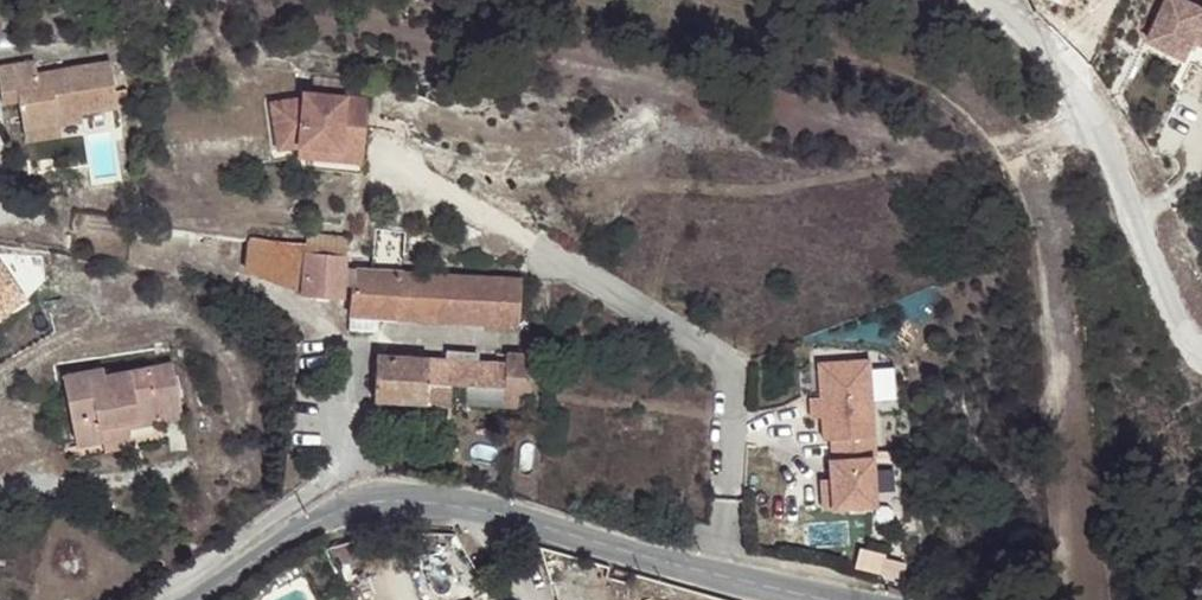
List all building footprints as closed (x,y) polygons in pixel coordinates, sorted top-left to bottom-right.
[(1191,0),(1159,0),(1141,35),(1201,65),(1201,5),(1191,0)] [(80,118),(117,111),(111,65),(37,76),(35,63),(0,68),(0,96),(16,93),(18,105),(23,135),(59,130),(59,121),(80,118)] [(301,90),(301,97),(268,101),(274,152),(297,148),(295,168),(362,174),(369,96),(301,90)] [(0,96),(0,104),(1,107),(18,105),(16,93),(0,96)] [(81,126),(80,118),(59,121),(59,130),(81,126)] [(60,140),(59,130),(23,135),(24,147),(60,140)] [(303,253),(301,291),(301,294),(341,297),(344,255),(303,253)] [(372,271),(354,269),(348,329),(372,330),(378,328),(379,316),(517,325),(520,280),(372,271)] [(519,416),(518,409),(523,408),(525,390),(526,360),(511,358),(510,365),(475,362),(475,356),(447,353),(447,361),(376,356),(373,400),(437,403),(449,404),(451,385),(502,389),(501,407),(509,409),(510,415),(519,416)] [(103,442),(129,437),(129,429),(183,419),(173,362),(106,372),(104,366),(64,374),(77,447),(103,442)] [(873,460),(867,362),(816,365),(818,398),(819,419),(820,442),(828,442),(829,462),(870,460),(873,460)] [(819,419),(818,398),(807,399),(808,420),(819,419)] [(130,447),(129,437),(103,442),(104,451),(130,447)] [(870,460),(829,462),(826,462),(827,480),(829,512),(872,509),(870,460)] [(829,512),(827,480),(818,481),(819,512),(829,512)]
